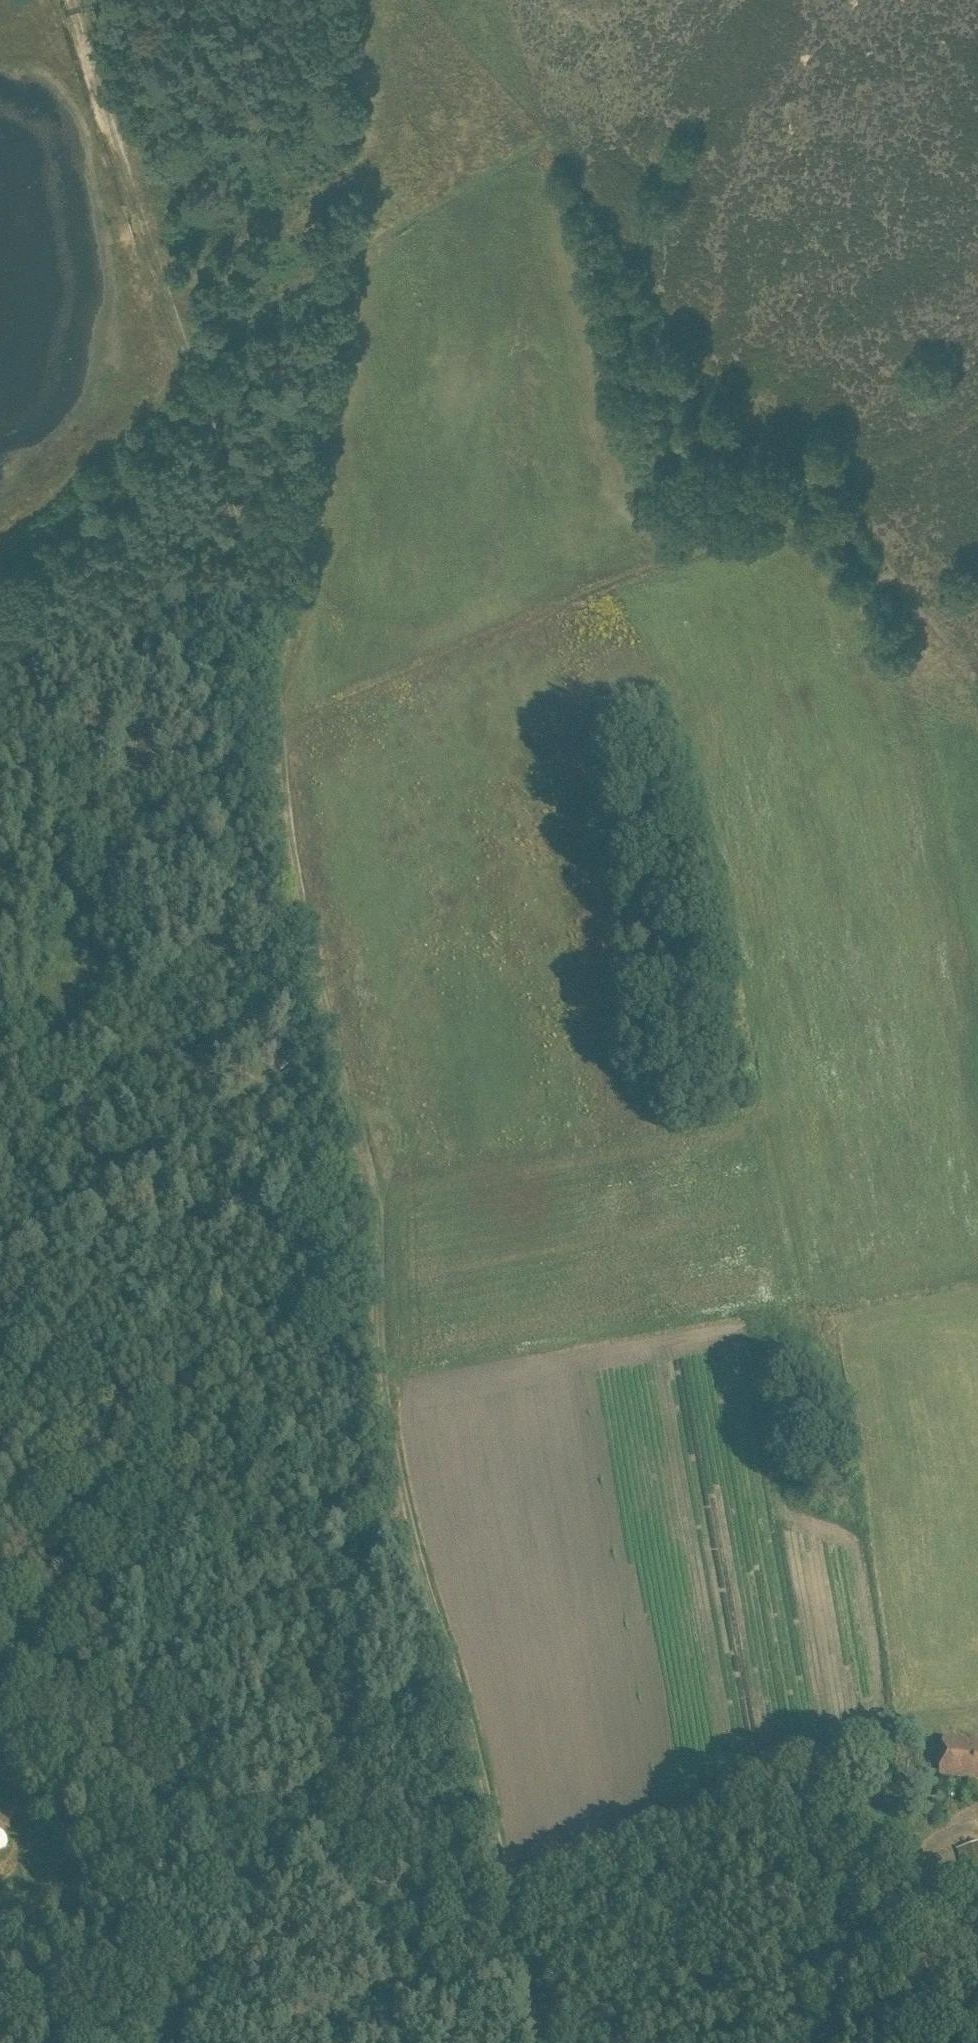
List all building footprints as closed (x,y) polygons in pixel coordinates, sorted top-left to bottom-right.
[(919,1772),(977,1779),(977,1741),(943,1737),(942,1742),(923,1740),(919,1772)] [(960,1859),(971,1898),(977,1896),(977,1854),(960,1859)]
